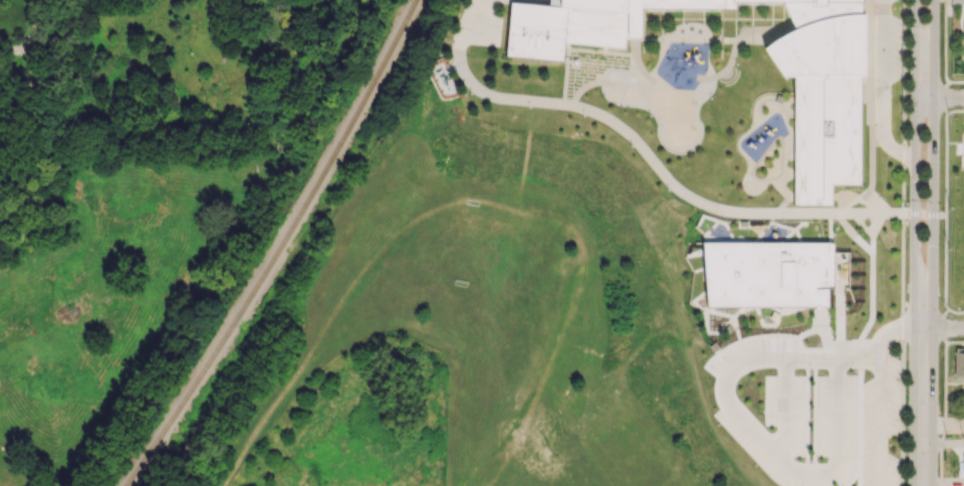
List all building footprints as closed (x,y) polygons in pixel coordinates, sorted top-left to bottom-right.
[(552,4),(508,3),(507,57),(563,58),(563,44),(624,45),(624,36),(640,36),(640,6),(734,8),(734,0),(552,0),(552,4)] [(863,0),(737,0),(781,1),(796,28),(764,45),(781,76),(795,77),(792,204),(831,205),(831,183),(859,184),(863,0)] [(828,305),(827,288),(833,288),(832,241),(704,243),(704,306),(828,305)] [(955,347),(954,379),(963,380),(963,348),(955,347)] [(809,354),(809,422),(836,423),(836,354),(809,354)]
